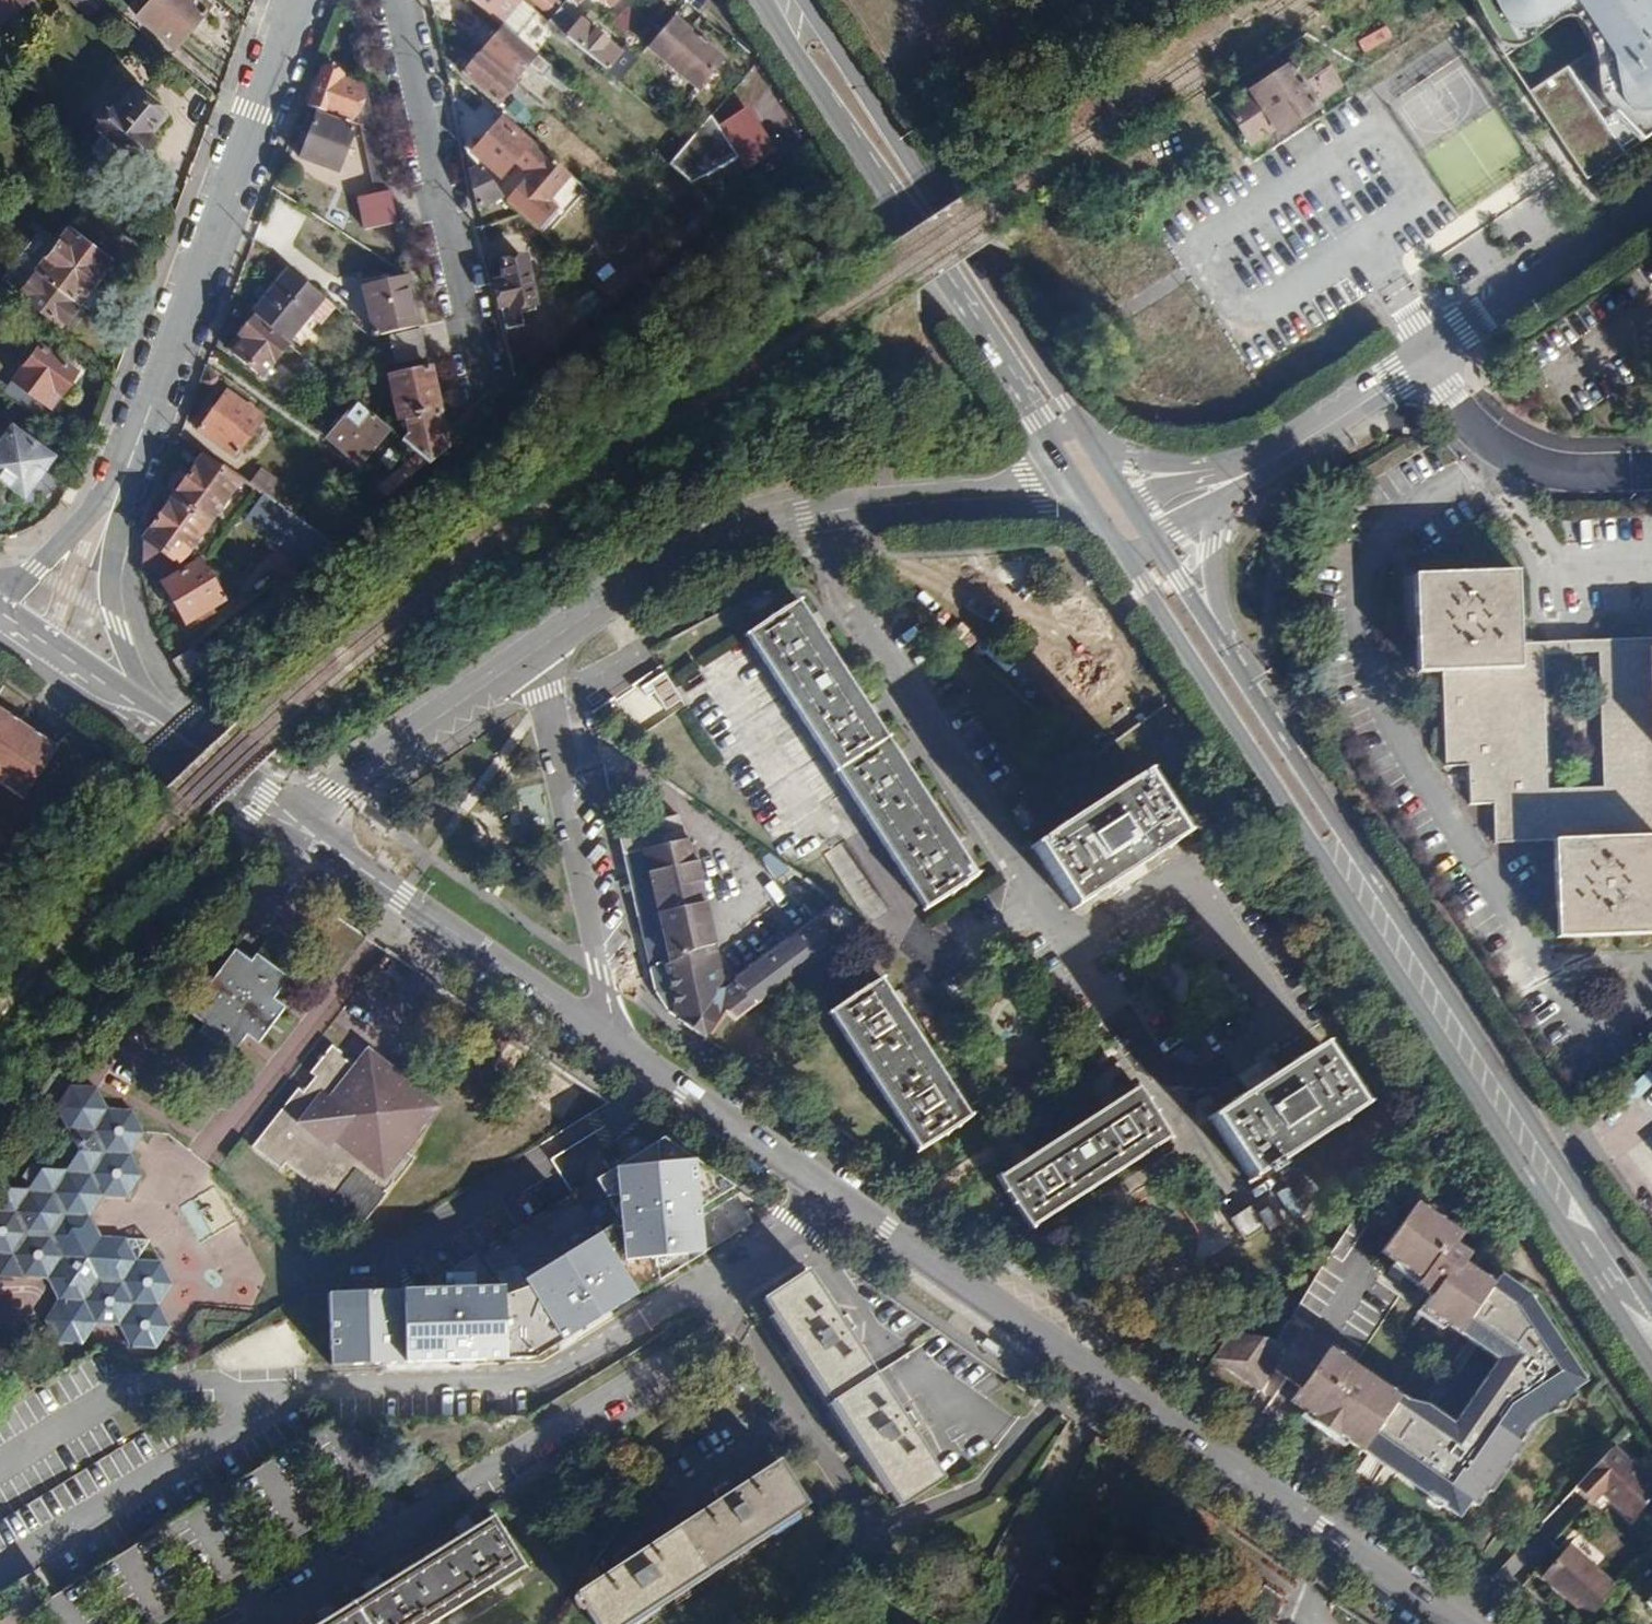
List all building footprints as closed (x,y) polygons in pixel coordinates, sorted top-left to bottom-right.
[(38,0),(0,0),(0,35),(38,0)] [(87,15),(100,0),(70,0),(87,15)] [(158,0),(147,0),(134,15),(171,48),(189,28),(158,0)] [(189,28),(205,10),(195,0),(158,0),(189,28)] [(496,25),(507,11),(494,0),(466,0),(496,25)] [(1478,20),(1499,52),(1573,4),(1605,50),(1531,99),(1580,172),(1651,123),(1651,0),(1471,0),(1478,20)] [(559,8),(547,22),(560,33),(572,19),(559,8)] [(705,47),(672,19),(646,50),(680,79),(705,47)] [(580,21),(566,38),(618,82),(638,59),(623,46),(618,52),(580,21)] [(1361,54),(1390,40),(1383,26),(1354,40),(1361,54)] [(535,58),(500,28),(476,56),(512,86),(535,58)] [(723,62),(705,47),(680,79),(697,93),(723,62)] [(1313,53),(1224,112),(1247,147),(1270,132),(1274,137),(1315,110),(1312,105),(1337,89),(1313,53)] [(512,86),(476,56),(460,75),(500,108),(516,90),(512,86)] [(320,72),(307,109),(348,125),(359,89),(339,83),(341,78),(320,72)] [(125,89),(94,124),(132,157),(150,136),(140,127),(152,113),(125,89)] [(519,94),(510,109),(531,121),(540,106),(519,94)] [(570,178),(480,101),(471,110),(495,131),(478,150),(505,175),(518,160),(534,175),(506,207),(517,216),(528,227),(570,178)] [(668,168),(689,185),(734,157),(741,169),(754,159),(762,173),(786,158),(778,145),(768,149),(742,110),(715,127),(709,115),(668,168)] [(349,130),(312,117),(297,157),(334,171),(349,130)] [(376,141),(363,130),(377,193),(356,198),(363,231),(395,224),(376,141)] [(490,170),(468,175),(476,209),(499,201),(490,170)] [(68,231),(19,298),(60,328),(78,304),(83,308),(90,308),(98,299),(97,292),(91,287),(109,262),(68,231)] [(523,259),(505,263),(509,282),(493,285),(504,331),(522,327),(518,309),(533,305),(523,259)] [(289,272),(252,317),(284,344),(321,299),(289,272)] [(407,277),(366,286),(377,335),(418,325),(407,277)] [(252,322),(237,337),(240,341),(229,354),(258,378),(283,349),(252,322)] [(420,330),(393,336),(400,363),(426,357),(420,330)] [(42,335),(2,392),(9,397),(33,414),(53,387),(58,391),(79,362),(42,335)] [(304,360),(296,368),(310,381),(318,372),(304,360)] [(429,371),(388,380),(397,420),(405,418),(438,411),(429,371)] [(259,418),(225,394),(198,432),(232,456),(259,418)] [(381,428),(350,403),(322,436),(354,460),(381,428)] [(446,449),(438,411),(405,418),(407,427),(397,438),(413,451),(423,459),(427,465),(446,449)] [(0,437),(0,478),(13,487),(26,486),(49,455),(8,426),(0,437)] [(413,451),(374,488),(385,496),(423,459),(413,451)] [(235,483),(199,458),(141,541),(141,563),(159,578),(175,570),(235,483)] [(261,476),(252,489),(261,495),(289,515),(298,503),(261,476)] [(327,543),(289,515),(261,495),(243,520),(302,563),(327,543)] [(197,564),(160,586),(182,625),(220,603),(197,564)] [(1515,569),(1413,572),(1416,669),(1439,668),(1518,666),(1517,643),(1515,569)] [(781,592),(731,624),(910,891),(960,857),(781,592)] [(1517,643),(1518,666),(1439,668),(1441,764),(1462,764),(1463,802),(1489,802),(1490,842),(1549,841),(1651,840),(1651,746),(1650,746),(1647,649),(1651,649),(1651,639),(1606,641),(1611,799),(1531,800),(1528,643),(1517,643)] [(192,649),(175,660),(189,680),(205,668),(192,649)] [(657,677),(641,688),(660,716),(676,705),(657,677)] [(22,796),(56,745),(0,709),(0,781),(22,796)] [(1142,776),(1034,848),(1075,908),(1182,836),(1142,776)] [(1549,841),(1553,941),(1651,937),(1651,840),(1549,841)] [(688,841),(621,856),(652,989),(676,1020),(703,1039),(722,1012),(732,1020),(736,1017),(754,1004),(780,985),(837,942),(827,928),(814,937),(809,928),(717,995),(711,986),(706,988),(703,977),(715,971),(709,960),(696,966),(689,951),(712,944),(688,841)] [(289,981),(258,958),(251,967),(237,957),(194,1017),(209,1028),(202,1037),(234,1060),(249,1039),(261,1047),(286,1013),(273,1003),(289,981)] [(873,979),(824,1011),(914,1149),(963,1117),(873,979)] [(791,1001),(780,985),(754,1004),(767,1019),(791,1001)] [(301,1190),(305,1186),(352,1226),(379,1194),(375,1191),(383,1182),(388,1185),(409,1159),(395,1147),(429,1107),(362,1052),(352,1062),(330,1045),(307,1073),(310,1076),(298,1091),(295,1087),(247,1144),(301,1190)] [(1319,1047),(1211,1117),(1250,1177),(1358,1107),(1319,1047)] [(1630,1107),(1651,1086),(1651,1077),(1646,1071),(1619,1096),(1630,1107)] [(71,1086),(57,1107),(82,1155),(68,1176),(43,1175),(32,1168),(25,1178),(36,1186),(29,1196),(0,1195),(0,1282),(54,1286),(64,1305),(53,1324),(63,1348),(80,1350),(93,1329),(123,1329),(135,1354),(156,1355),(169,1336),(160,1316),(174,1294),(162,1268),(136,1266),(126,1243),(101,1242),(92,1223),(108,1201),(132,1201),(147,1178),(138,1157),(152,1135),(140,1111),(115,1110),(103,1087),(71,1086)] [(1134,1087),(996,1177),(1029,1228),(1167,1138),(1134,1087)] [(733,1187),(662,1137),(594,1179),(619,1219),(499,1290),(328,1326),(343,1396),(532,1357),(702,1253),(698,1208),(733,1187)] [(1415,1200),(1380,1248),(1409,1270),(1422,1252),(1431,1259),(1416,1280),(1427,1289),(1418,1300),(1476,1341),(1514,1286),(1496,1274),(1491,1281),(1461,1258),(1467,1251),(1453,1241),(1458,1232),(1415,1200)] [(1246,1206),(1229,1216),(1243,1237),(1259,1227),(1246,1206)] [(816,1276),(772,1305),(907,1510),(951,1482),(816,1276)] [(1515,1288),(1514,1286),(1476,1341),(1497,1356),(1450,1421),(1423,1402),(1404,1400),(1396,1394),(1359,1448),(1452,1516),(1464,1501),(1472,1506),(1483,1490),(1485,1492),(1518,1447),(1513,1443),(1525,1426),(1569,1394),(1565,1389),(1577,1381),(1531,1307),(1526,1311),(1508,1298),(1515,1288)] [(1299,1408),(1339,1355),(1285,1318),(1273,1340),(1227,1333),(1211,1356),(1260,1391),(1274,1372),(1296,1389),(1287,1401),(1299,1408)] [(1359,1448),(1396,1394),(1339,1355),(1299,1408),(1359,1448)] [(1410,1366),(1411,1380),(1435,1377),(1434,1364),(1410,1366)] [(1583,1475),(1629,1519),(1651,1495),(1651,1484),(1611,1445),(1583,1475)] [(299,1450),(174,1518),(204,1573),(250,1548),(233,1517),(250,1508),(264,1533),(326,1500),(299,1450)] [(580,1593),(601,1623),(629,1623),(811,1504),(782,1461),(580,1593)] [(528,1567),(498,1517),(321,1623),(433,1623),(528,1567)] [(107,1563),(138,1615),(184,1589),(153,1536),(107,1563)] [(1566,1545),(1539,1575),(1587,1616),(1613,1586),(1566,1545)] [(1641,1586),(1651,1594),(1638,1611),(1651,1622),(1651,1572),(1641,1586)]
